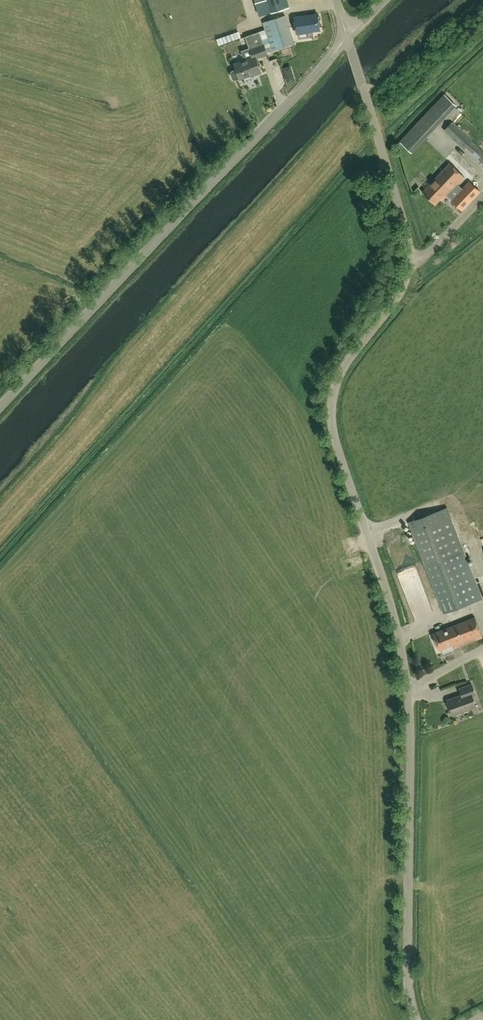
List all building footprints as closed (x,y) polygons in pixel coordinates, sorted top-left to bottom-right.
[(285,0),(255,0),(256,2),(259,15),(269,12),(287,7),(285,0)] [(295,17),(297,33),(320,30),(318,14),(295,17)] [(293,43),(284,16),(264,22),(273,50),(293,43)] [(235,63),(237,69),(232,70),(231,73),(233,78),(235,79),(240,78),(261,71),(256,58),(268,54),(260,31),(246,36),(253,57),(235,63)] [(293,64),(286,66),(289,80),(296,78),(293,64)] [(398,143),(405,149),(452,99),(445,93),(398,143)] [(452,122),(445,130),(482,166),(482,151),(452,122)] [(454,188),(465,177),(450,163),(422,191),(435,204),(445,194),(462,210),(480,191),(469,182),(459,192),(454,188)] [(482,598),(463,549),(447,507),(408,523),(444,613),(482,598)] [(475,617),(433,633),(440,650),(454,644),(455,648),(482,637),(475,617)] [(462,695),(448,700),(453,715),(477,706),(472,695),(476,694),(472,684),(460,688),(462,695)]
